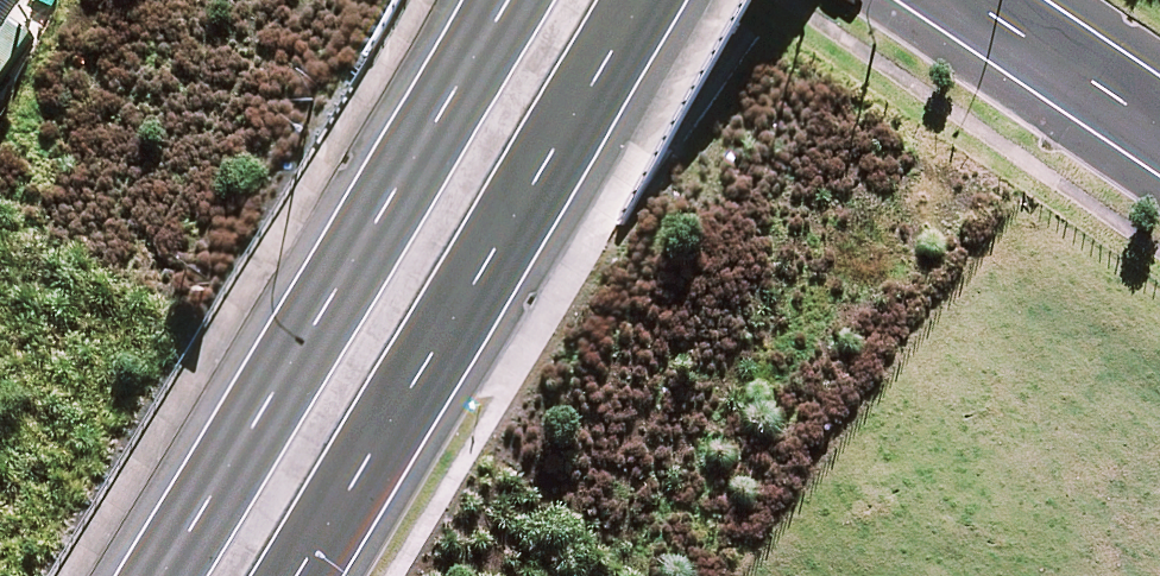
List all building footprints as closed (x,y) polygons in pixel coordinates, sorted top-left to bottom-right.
[(20,17),(0,4),(0,47),(20,17)]
